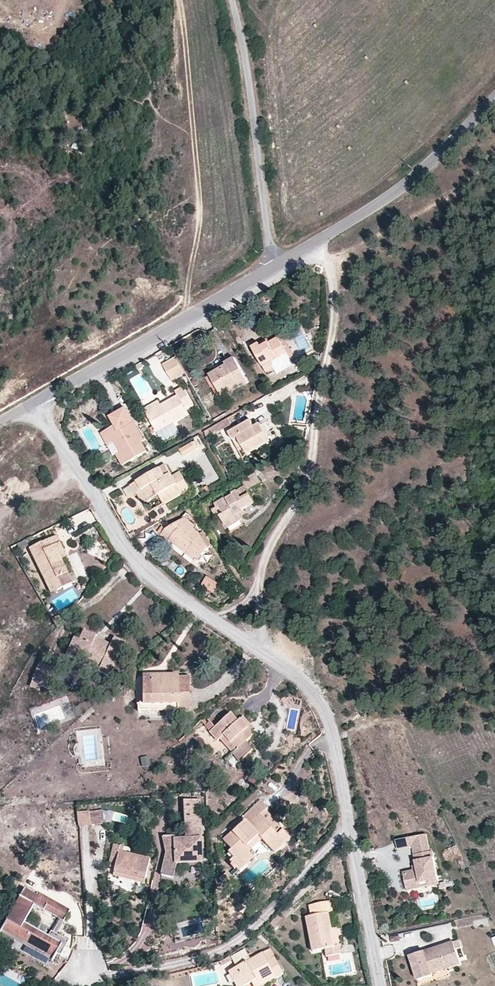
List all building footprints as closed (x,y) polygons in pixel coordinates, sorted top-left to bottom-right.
[(264,346),(262,342),(254,347),(269,372),(276,368),(272,361),(289,351),(280,336),(270,342),(264,346)] [(291,356),(289,351),(272,361),(276,368),(282,365),(280,362),(291,356)] [(175,357),(162,364),(172,380),(185,373),(175,357)] [(223,379),(215,383),(221,394),(233,387),(234,390),(249,382),(236,357),(227,362),(229,365),(218,371),(223,379)] [(211,375),(215,383),(223,379),(218,371),(211,375)] [(218,399),(223,396),(221,394),(215,383),(211,386),(218,399)] [(162,405),(148,413),(159,432),(189,414),(187,409),(194,405),(183,387),(175,392),(177,396),(162,405)] [(221,394),(223,396),(234,390),(233,387),(221,394)] [(146,409),(148,413),(162,405),(159,401),(146,409)] [(119,421),(113,425),(102,431),(109,443),(112,441),(116,438),(124,450),(119,453),(125,463),(150,448),(145,438),(142,440),(123,408),(114,413),(119,421)] [(108,416),(113,425),(119,421),(114,413),(108,416)] [(230,418),(203,431),(207,438),(234,425),(230,418)] [(259,435),(253,425),(249,419),(227,431),(232,439),(237,437),(246,453),(269,440),(265,432),(259,435)] [(259,422),(253,425),(259,435),(265,432),(259,422)] [(112,441),(119,453),(124,450),(116,438),(112,441)] [(183,457),(199,448),(194,440),(178,449),(183,457)] [(172,477),(165,465),(148,475),(131,485),(137,496),(139,494),(146,490),(152,500),(160,496),(165,504),(191,489),(181,471),(172,477)] [(235,515),(242,510),(241,508),(254,500),(247,488),(260,480),(255,472),(241,480),(244,485),(213,503),(217,509),(219,507),(223,513),(219,515),(225,524),(227,523),(237,517),(235,515)] [(145,504),(152,500),(146,490),(139,494),(145,504)] [(245,515),(242,510),(235,515),(237,517),(238,519),(245,515)] [(195,547),(205,554),(210,548),(202,535),(195,529),(196,526),(185,518),(166,530),(162,536),(170,542),(172,541),(179,547),(189,555),(195,547)] [(52,590),(62,585),(59,577),(68,573),(61,560),(58,554),(64,551),(61,544),(57,536),(32,548),(52,590)] [(199,563),(205,554),(195,547),(189,555),(199,563)] [(67,557),(64,551),(58,554),(61,560),(67,557)] [(71,581),(68,573),(59,577),(62,585),(71,581)] [(208,578),(203,586),(214,593),(219,585),(208,578)] [(55,619),(57,624),(60,629),(67,622),(61,614),(55,619)] [(78,638),(73,649),(85,654),(82,660),(89,664),(93,654),(102,658),(98,668),(108,672),(119,647),(122,649),(126,639),(113,634),(110,642),(99,638),(96,636),(97,633),(83,627),(78,638)] [(66,653),(70,655),(73,649),(78,638),(74,636),(66,653)] [(73,649),(70,655),(82,660),(85,654),(73,649)] [(89,664),(98,668),(102,658),(93,654),(89,664)] [(50,676),(53,669),(42,664),(34,682),(43,686),(51,690),(56,679),(50,676)] [(59,672),(53,669),(50,676),(56,679),(59,672)] [(177,703),(177,709),(187,709),(187,676),(178,676),(178,675),(163,675),(142,675),(142,688),(147,688),(147,703),(177,703)] [(41,691),(43,686),(34,682),(31,687),(41,691)] [(247,729),(249,726),(245,722),(242,718),(238,721),(231,714),(215,728),(209,723),(205,726),(209,731),(210,734),(217,742),(220,741),(223,738),(237,751),(254,736),(251,732),(247,729)] [(234,755),(237,751),(223,738),(220,741),(234,755)] [(164,838),(167,855),(163,876),(175,879),(178,864),(204,862),(200,800),(184,801),(186,838),(186,842),(176,842),(176,838),(164,838)] [(245,823),(234,833),(225,841),(233,849),(230,852),(235,858),(231,862),(233,865),(235,867),(237,869),(238,868),(241,871),(258,856),(252,849),(249,846),(260,835),(264,839),(276,852),(291,838),(283,829),(278,834),(261,815),(266,810),(268,809),(264,806),(261,802),(242,820),(245,823)] [(99,808),(96,822),(109,825),(112,812),(99,808)] [(283,829),(266,810),(261,815),(278,834),(283,829)] [(90,823),(88,812),(76,813),(77,825),(90,823)] [(231,829),(234,833),(245,823),(242,820),(231,829)] [(403,872),(407,890),(422,887),(421,882),(438,879),(433,851),(430,851),(426,833),(410,837),(412,846),(415,857),(417,869),(414,870),(403,872)] [(252,849),(264,839),(260,835),(249,846),(252,849)] [(412,846),(410,837),(395,840),(397,849),(412,846)] [(118,858),(116,865),(114,873),(144,880),(149,857),(121,851),(122,846),(113,844),(110,856),(118,858)] [(108,863),(116,865),(118,858),(110,856),(108,863)] [(223,877),(232,886),(238,881),(229,871),(223,877)] [(421,882),(422,887),(439,883),(438,879),(421,882)] [(56,953),(62,956),(69,941),(51,932),(49,936),(24,924),(34,905),(64,921),(70,909),(40,893),(38,896),(23,888),(1,930),(54,957),(56,953)] [(332,932),(331,927),(328,913),(333,912),(331,902),(307,906),(309,917),(306,918),(312,949),(325,946),(326,956),(342,953),(340,944),(334,945),(332,932)] [(337,926),(331,927),(332,932),(334,945),(340,944),(337,926)] [(430,975),(430,973),(429,970),(443,965),(444,968),(459,963),(454,948),(458,947),(456,939),(428,949),(408,955),(416,979),(430,975)] [(277,977),(280,976),(284,974),(270,948),(227,970),(236,985),(245,985),(251,983),(274,971),(277,977)] [(229,953),(220,956),(222,963),(231,958),(229,953)] [(277,977),(274,971),(251,983),(253,985),(260,985),(277,977)]
